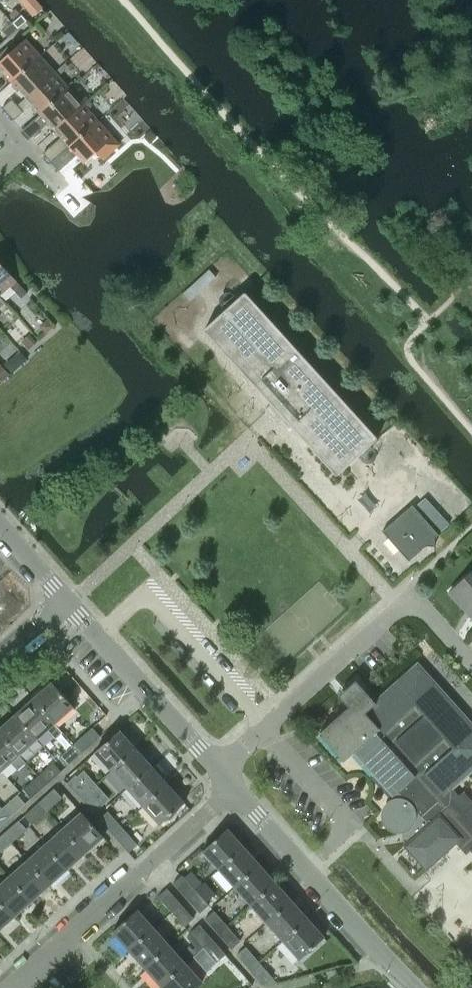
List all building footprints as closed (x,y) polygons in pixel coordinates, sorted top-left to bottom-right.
[(22,15),(12,23),(18,30),(28,21),(22,15)] [(8,38),(18,30),(12,23),(3,32),(8,38)] [(0,53),(0,69),(11,81),(39,56),(25,39),(8,54),(5,50),(4,50),(0,53)] [(39,56),(11,81),(23,95),(26,98),(54,72),(39,56)] [(54,72),(26,98),(39,113),(68,88),(67,86),(57,76),(54,72)] [(23,130),(30,139),(31,139),(34,136),(39,131),(48,123),(54,130),(83,104),(78,99),(68,88),(39,113),(40,114),(23,130)] [(12,98),(3,107),(8,113),(18,105),(26,98),(23,95),(16,102),(12,98)] [(43,153),(50,162),(68,145),(69,146),(97,120),(88,110),(83,104),(54,130),(61,137),(43,153)] [(18,105),(8,113),(14,120),(24,111),(18,105)] [(68,145),(50,162),(51,162),(59,171),(77,155),(84,163),(96,153),(102,159),(119,145),(97,120),(69,146),(68,145)] [(11,286),(22,298),(27,294),(0,263),(0,295),(11,286)] [(245,292),(204,329),(273,405),(283,416),(312,448),(337,475),(347,466),(378,438),(245,292)] [(434,539),(438,535),(412,505),(382,532),(408,562),(426,546),(434,547),(434,539)] [(452,591),(471,613),(471,573),(452,591)] [(395,800),(393,801),(390,802),(389,803),(387,804),(386,805),(385,807),(384,810),(383,811),(383,814),(383,817),(383,818),(384,820),(384,822),(385,823),(386,825),(388,827),(390,829),(392,829),(394,830),(397,831),(399,831),(402,830),(405,829),(406,829),(411,839),(404,846),(426,870),(462,839),(471,850),(471,851),(471,852),(471,806),(469,808),(453,790),(471,773),(471,724),(417,663),(373,702),(355,682),(338,697),(348,708),(319,734),(344,762),(353,754),(392,797),(394,796),(395,800)] [(34,700),(56,724),(74,708),(52,683),(34,700)] [(15,716),(37,741),(48,732),(55,740),(63,732),(56,725),(56,724),(34,700),(15,716)] [(26,764),(27,763),(21,756),(37,741),(15,716),(0,730),(0,735),(26,764)] [(93,727),(74,744),(83,753),(101,737),(93,727)] [(119,732),(95,753),(111,771),(135,750),(119,732)] [(2,772),(12,764),(18,771),(26,764),(0,735),(0,770),(2,772)] [(59,757),(67,767),(83,753),(74,744),(59,757)] [(135,750),(111,771),(127,789),(151,767),(135,750)] [(53,762),(38,776),(46,786),(61,772),(53,762)] [(151,767),(127,789),(143,807),(167,785),(151,767)] [(67,784),(80,799),(90,791),(76,775),(67,784)] [(23,789),(31,798),(46,786),(38,776),(23,789)] [(167,785),(143,807),(160,825),(184,804),(167,785)] [(55,789),(40,803),(47,811),(63,798),(55,789)] [(80,799),(93,814),(103,805),(90,791),(80,799)] [(18,795),(2,809),(10,818),(26,804),(18,795)] [(40,803),(25,816),(33,824),(47,811),(40,803)] [(10,818),(2,809),(0,810),(0,827),(10,818)] [(98,819),(112,835),(122,826),(108,811),(98,819)] [(68,820),(62,825),(65,827),(63,829),(64,830),(85,854),(103,838),(81,813),(70,823),(68,820)] [(18,822),(4,835),(11,844),(26,831),(18,822)] [(129,853),(138,845),(122,826),(112,835),(129,853)] [(63,829),(45,845),(67,870),(85,854),(64,830),(63,829)] [(203,851),(219,870),(244,848),(227,829),(203,851)] [(0,839),(0,854),(11,844),(4,835),(0,839)] [(45,845),(27,861),(50,886),(67,870),(45,845)] [(244,848),(219,870),(235,888),(260,866),(244,848)] [(27,861),(10,877),(32,902),(50,886),(27,861)] [(260,866),(235,888),(251,906),(276,884),(260,866)] [(182,876),(173,884),(186,899),(195,891),(182,876)] [(0,886),(0,902),(14,918),(32,902),(10,877),(0,886)] [(276,884),(251,906),(267,924),(292,902),(276,884)] [(158,898),(171,913),(180,905),(166,890),(158,898)] [(195,891),(186,899),(199,913),(208,905),(205,902),(195,891)] [(14,918),(0,902),(0,931),(14,918)] [(292,902),(267,924),(284,942),(308,920),(292,902)] [(184,927),(192,920),(180,905),(171,913),(184,927)] [(113,932),(129,950),(154,929),(137,910),(113,932)] [(205,920),(219,935),(227,927),(214,912),(205,920)] [(308,920),(284,942),(300,960),(325,938),(308,920)] [(190,934),(186,937),(195,947),(193,949),(196,954),(202,948),(203,949),(212,941),(198,926),(190,934)] [(240,941),(227,927),(219,935),(232,949),(240,941)] [(154,929),(129,950),(145,968),(170,947),(154,929)] [(212,941),(203,949),(216,963),(225,956),(212,941)] [(170,947),(145,968),(161,986),(186,965),(170,947)] [(237,956),(251,971),(259,963),(246,948),(237,956)] [(272,977),(259,963),(251,971),(263,985),(272,977)] [(161,986),(163,987),(197,987),(202,983),(186,965),(161,986)]
